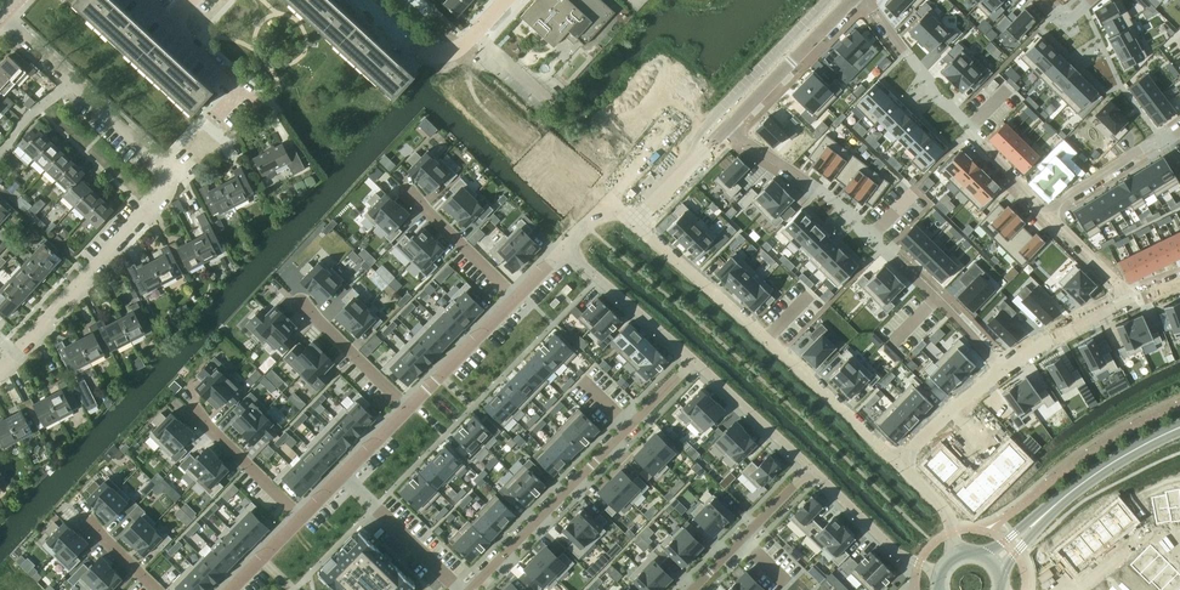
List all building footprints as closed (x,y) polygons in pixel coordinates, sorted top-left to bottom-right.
[(192,113),(214,90),(118,0),(70,0),(192,113)] [(394,99),(416,75),(335,0),(287,0),(394,99)] [(464,0),(448,0),(445,3),(459,16),(469,4),(464,0)] [(520,16),(553,46),(564,35),(574,44),(578,39),(584,45),(615,12),(602,0),(535,0),(520,16)] [(884,6),(896,17),(897,16),(896,16),(909,3),(914,9),(923,0),(887,0),(886,1),(888,3),(885,6),(885,5),(884,6)] [(976,5),(993,22),(1004,10),(999,4),(1003,0),(982,0),(976,5)] [(1094,12),(1095,14),(1097,17),(1096,17),(1097,18),(1097,17),(1101,25),(1102,25),(1101,24),(1103,24),(1106,30),(1130,17),(1121,0),(1116,0),(1113,1),(1112,1),(1113,2),(1111,2),(1110,0),(1102,5),(1103,7),(1094,12),(1094,11),(1094,12)] [(1155,8),(1163,0),(1147,0),(1155,8)] [(920,18),(908,31),(909,31),(911,33),(910,34),(916,40),(917,39),(919,41),(942,18),(925,2),(915,13),(920,18)] [(1151,4),(1148,8),(1153,13),(1156,9),(1151,4)] [(1007,16),(996,28),(1001,33),(1006,29),(1017,40),(1028,28),(1029,30),(1035,23),(1034,22),(1036,20),(1025,9),(1012,22),(1007,16)] [(1130,17),(1106,30),(1110,37),(1108,38),(1108,39),(1109,38),(1112,44),(1111,44),(1112,45),(1113,47),(1113,48),(1114,48),(1115,50),(1139,36),(1129,18),(1131,17),(1130,17)] [(942,18),(919,41),(930,51),(929,52),(930,52),(942,39),(948,45),(958,34),(952,28),(950,30),(940,20),(942,18)] [(1169,27),(1166,30),(1171,36),(1174,32),(1169,27)] [(853,64),(872,44),(855,28),(847,37),(835,49),(840,54),(833,61),(842,70),(837,75),(846,84),(859,70),(853,64)] [(497,44),(500,47),(501,47),(510,37),(506,33),(497,44)] [(1041,36),(1020,58),(1030,67),(1050,46),(1049,44),(1048,44),(1046,42),(1041,37),(1041,36)] [(1139,36),(1115,50),(1116,52),(1116,53),(1116,52),(1118,55),(1117,55),(1118,56),(1118,55),(1121,61),(1120,61),(1121,62),(1123,61),(1127,68),(1147,57),(1137,38),(1140,37),(1139,36)] [(952,59),(940,71),(940,72),(941,71),(945,75),(944,76),(951,82),(975,57),(974,58),(957,42),(947,53),(952,59)] [(1050,46),(1030,67),(1039,77),(1060,55),(1058,54),(1058,53),(1057,53),(1056,51),(1055,51),(1050,46)] [(0,65),(0,68),(15,82),(25,71),(30,76),(36,70),(15,51),(11,56),(10,55),(0,65)] [(1060,55),(1039,77),(1048,86),(1070,63),(1069,64),(1067,63),(1068,63),(1067,62),(1065,61),(1065,60),(1060,55)] [(975,57),(951,82),(957,88),(958,88),(962,91),(961,92),(962,93),(974,80),(980,85),(992,72),(986,66),(985,67),(975,57)] [(1170,62),(1166,65),(1170,71),(1174,68),(1170,62)] [(1070,63),(1048,86),(1058,95),(1079,73),(1078,71),(1078,70),(1077,71),(1076,69),(1075,68),(1070,63)] [(9,108),(14,102),(5,94),(15,82),(0,68),(0,100),(9,108)] [(1174,68),(1170,71),(1175,77),(1179,74),(1174,68)] [(806,79),(802,83),(826,107),(836,96),(842,89),(833,81),(827,87),(812,73),(811,74),(810,73),(805,78),(806,79)] [(1079,73),(1058,95),(1067,104),(1088,83),(1083,78),(1083,77),(1082,77),(1081,76),(1081,75),(1080,75),(1079,74),(1080,73),(1079,73)] [(1146,74),(1128,87),(1136,97),(1153,84),(1146,74)] [(1010,77),(1006,81),(1011,86),(1015,82),(1010,77)] [(993,80),(987,86),(992,91),(998,84),(993,80)] [(876,82),(854,105),(864,115),(885,93),(880,89),(881,88),(876,82)] [(1015,82),(1011,86),(1017,91),(1020,87),(1015,82)] [(802,83),(792,93),(807,108),(801,114),(811,124),(826,107),(802,83)] [(861,83),(852,92),(858,97),(866,88),(861,83)] [(1088,83),(1067,104),(1077,114),(1098,92),(1097,91),(1097,92),(1095,90),(1096,90),(1095,89),(1095,90),(1093,88),(1094,88),(1093,87),(1093,88),(1088,83)] [(1153,84),(1136,97),(1143,106),(1160,93),(1153,84)] [(885,93),(864,115),(874,124),(896,102),(891,97),(890,98),(885,93)] [(1160,93),(1143,106),(1150,116),(1167,102),(1160,93)] [(1029,96),(1025,99),(1030,104),(1034,101),(1029,96)] [(4,113),(9,108),(0,100),(0,110),(4,113)] [(1034,101),(1030,104),(1035,109),(1039,106),(1034,101)] [(1123,125),(1126,121),(1115,110),(1117,109),(1109,101),(1095,115),(1114,133),(1112,135),(1118,140),(1128,130),(1123,125)] [(896,102),(874,124),(878,121),(887,130),(904,112),(900,107),(901,106),(896,102)] [(1167,102),(1150,116),(1157,125),(1175,112),(1167,102)] [(1027,106),(1024,110),(1029,115),(1032,111),(1027,106)] [(1043,110),(1040,113),(1045,118),(1048,115),(1043,110)] [(1032,111),(1029,115),(1034,120),(1038,116),(1032,111)] [(904,112),(887,130),(897,139),(915,120),(910,115),(908,117),(904,112)] [(842,113),(837,118),(841,121),(846,116),(842,113)] [(797,133),(787,123),(782,129),(768,116),(755,129),(757,131),(755,133),(760,138),(762,136),(774,147),(786,134),(792,140),(797,133)] [(837,118),(832,123),(836,126),(841,121),(837,118)] [(425,120),(420,126),(424,130),(429,124),(425,120)] [(915,120),(897,139),(906,148),(923,131),(918,126),(919,125),(915,120)] [(1052,120),(1049,123),(1054,128),(1057,124),(1052,120)] [(857,122),(852,127),(856,131),(861,125),(857,122)] [(1044,122),(1041,126),(1046,131),(1049,128),(1044,122)] [(1004,123),(989,139),(998,147),(1013,132),(1004,123)] [(1049,128),(1046,131),(1051,136),(1055,133),(1049,128)] [(31,129),(18,144),(22,148),(34,159),(50,142),(38,131),(36,134),(31,129)] [(816,129),(812,133),(818,138),(821,134),(816,129)] [(923,131),(906,148),(915,156),(911,161),(933,138),(929,134),(927,135),(923,131)] [(1013,132),(998,147),(1006,155),(1021,140),(1013,132)] [(826,134),(808,158),(814,162),(811,166),(821,174),(842,146),(826,134)] [(873,137),(867,142),(871,145),(876,140),(873,137)] [(933,138),(911,161),(923,173),(939,157),(937,155),(942,150),(932,140),(934,139),(933,138)] [(876,140),(871,145),(874,149),(879,143),(876,140)] [(1021,140),(1006,155),(1014,164),(1030,148),(1021,140)] [(34,159),(46,170),(62,152),(50,142),(34,159)] [(864,143),(859,148),(863,152),(868,146),(864,143)] [(305,169),(293,145),(285,149),(282,144),(254,158),(263,175),(265,174),(267,176),(269,178),(271,178),(274,177),(275,174),(275,172),(274,170),(287,163),(293,175),(305,169)] [(1054,170),(1041,183),(1054,195),(1065,183),(1068,187),(1081,173),(1067,160),(1073,153),(1065,145),(1048,164),(1054,170)] [(842,146),(821,174),(831,181),(831,180),(833,179),(838,183),(857,158),(842,146)] [(1030,148),(1014,164),(1023,172),(1039,156),(1030,148)] [(953,153),(938,169),(940,171),(939,171),(940,171),(949,180),(971,159),(961,149),(955,155),(953,153)] [(1109,149),(1096,162),(1100,167),(1117,156),(1109,149)] [(413,165),(408,170),(419,181),(441,158),(440,158),(438,160),(428,150),(421,157),(417,153),(409,161),(413,165)] [(46,170),(57,180),(73,163),(62,152),(46,170)] [(385,154),(379,161),(389,172),(396,165),(385,154)] [(718,176),(714,180),(724,191),(723,192),(730,198),(742,186),(737,180),(749,168),(737,155),(736,156),(737,157),(718,176),(718,175),(717,176),(718,176)] [(892,155),(887,161),(892,166),(897,160),(892,155)] [(1162,157),(1151,164),(1167,189),(1179,182),(1165,159),(1164,159),(1163,156),(1162,157)] [(878,157),(873,163),(876,166),(881,161),(878,157)] [(420,181),(418,183),(426,192),(428,190),(430,192),(440,180),(446,186),(458,174),(441,158),(419,181),(420,181)] [(857,158),(838,183),(844,188),(842,190),(852,198),(873,170),(857,158)] [(971,159),(949,180),(959,190),(980,168),(981,167),(976,162),(975,163),(971,159)] [(897,160),(892,166),(897,171),(902,165),(897,160)] [(881,161),(876,166),(879,169),(885,164),(881,161)] [(57,180),(67,189),(68,190),(79,178),(84,173),(73,163),(57,180)] [(1146,167),(1140,171),(1156,196),(1167,189),(1151,164),(1149,165),(1149,166),(1147,167),(1146,167)] [(375,165),(366,174),(369,177),(372,180),(381,171),(378,168),(375,165)] [(237,177),(224,184),(235,206),(249,198),(247,194),(253,190),(242,167),(234,171),(237,177)] [(980,168),(959,190),(968,199),(989,177),(980,168)] [(873,170),(852,198),(862,205),(865,201),(871,206),(889,182),(873,170)] [(1129,176),(1128,176),(1145,203),(1143,199),(1153,193),(1155,196),(1156,196),(1140,171),(1134,175),(1134,174),(1134,175),(1132,176),(1131,176),(1130,177),(1129,176)] [(913,176),(908,182),(912,185),(917,180),(913,176)] [(1123,180),(1117,183),(1134,210),(1145,203),(1128,176),(1126,178),(1126,177),(1126,178),(1124,179),(1123,179),(1123,180)] [(455,194),(444,206),(445,207),(444,209),(452,217),(454,215),(455,216),(477,193),(460,177),(450,188),(455,194)] [(989,177),(968,199),(978,209),(979,210),(979,209),(981,211),(996,195),(994,194),(1000,187),(999,187),(989,177)] [(62,194),(74,205),(90,188),(79,178),(68,190),(67,189),(62,194)] [(752,189),(738,203),(744,209),(751,202),(761,212),(784,189),(783,188),(782,188),(773,180),(774,179),(773,178),(757,194),(752,189)] [(922,182),(917,187),(924,194),(929,189),(922,182)] [(1113,188),(1107,191),(1120,213),(1131,206),(1133,210),(1134,210),(1117,183),(1117,184),(1117,185),(1116,186),(1115,186),(1116,186),(1113,188),(1113,187),(1113,188)] [(235,206),(224,184),(210,191),(207,185),(200,188),(213,214),(220,211),(221,213),(235,206)] [(12,193),(7,188),(4,192),(9,197),(12,193)] [(74,205),(85,216),(101,199),(90,188),(74,205)] [(784,189),(761,212),(776,227),(783,220),(778,215),(793,199),(793,200),(794,199),(784,189)] [(1102,195),(1096,198),(1109,220),(1120,213),(1107,191),(1105,193),(1105,192),(1104,193),(1102,194),(1102,195)] [(372,206),(363,216),(374,226),(397,203),(386,193),(381,198),(375,193),(367,201),(372,206)] [(477,193),(455,216),(466,226),(484,208),(473,198),(478,194),(477,193)] [(11,211),(14,214),(17,210),(0,194),(0,223),(11,211)] [(503,194),(498,200),(502,204),(507,198),(503,194)] [(26,213),(30,209),(23,203),(26,200),(21,195),(15,203),(26,213)] [(179,198),(172,202),(178,213),(185,210),(179,198)] [(1091,201),(1084,205),(1100,230),(1101,230),(1098,226),(1109,220),(1096,198),(1094,200),(1094,199),(1093,200),(1091,201)] [(101,199),(85,216),(97,226),(113,209),(101,199)] [(938,201),(935,205),(940,210),(944,206),(938,201)] [(677,218),(666,229),(667,230),(668,230),(677,238),(697,217),(682,202),(672,213),(677,218)] [(712,202),(708,206),(714,212),(718,207),(712,202)] [(397,203),(374,226),(375,227),(377,225),(387,234),(385,236),(391,242),(402,231),(396,225),(407,214),(406,213),(407,211),(399,203),(397,204),(397,203)] [(998,203),(978,224),(992,238),(1017,214),(1008,205),(1004,209),(999,203),(998,203)] [(1073,211),(1073,212),(1078,221),(1077,222),(1082,230),(1083,229),(1088,238),(1100,230),(1084,205),(1083,206),(1082,206),(1082,207),(1080,208),(1079,208),(1080,208),(1074,212),(1073,211)] [(944,206),(940,210),(945,215),(949,211),(944,206)] [(26,213),(37,223),(41,220),(30,209),(26,213)] [(801,209),(780,231),(790,241),(810,220),(801,211),(802,210),(801,209)] [(935,210),(932,213),(937,218),(940,215),(935,210)] [(210,224),(204,213),(196,217),(202,228),(203,228),(206,234),(192,241),(203,262),(218,255),(225,251),(210,224)] [(1017,214),(992,238),(1006,252),(1027,231),(1022,226),(1025,222),(1017,214)] [(940,215),(937,218),(942,223),(945,220),(940,215)] [(697,217),(677,238),(686,248),(707,226),(706,226),(705,227),(696,219),(698,218),(697,217)] [(25,218),(10,233),(14,237),(29,221),(25,218)] [(519,229),(509,239),(527,257),(528,257),(538,246),(527,235),(533,229),(521,218),(515,225),(519,229)] [(333,219),(328,225),(332,229),(338,223),(333,219)] [(46,225),(41,220),(37,223),(43,228),(46,225)] [(220,220),(214,223),(219,234),(226,231),(220,220)] [(810,220),(790,241),(799,250),(820,229),(819,228),(810,220)] [(914,224),(899,240),(907,249),(923,233),(914,224)] [(968,224),(962,231),(967,236),(970,233),(974,229),(968,224)] [(328,225),(322,230),(327,235),(332,229),(328,225)] [(707,226),(686,248),(695,257),(695,258),(715,237),(716,236),(707,226)] [(952,226),(948,230),(954,235),(957,231),(952,226)] [(405,234),(394,245),(411,261),(433,239),(432,238),(433,236),(425,228),(423,230),(422,228),(411,239),(405,234)] [(479,228),(469,238),(474,243),(484,233),(479,228)] [(820,229),(799,250),(801,248),(810,257),(808,259),(809,259),(829,238),(820,229)] [(957,231),(954,235),(959,240),(962,236),(957,231)] [(1027,231),(1006,252),(1021,266),(1045,241),(1036,233),(1032,236),(1027,231)] [(1171,236),(1179,253),(1179,231),(1171,236)] [(0,245),(3,248),(14,237),(10,233),(0,245)] [(923,233),(907,249),(916,257),(931,241),(923,233)] [(60,243),(63,240),(58,234),(54,238),(60,243)] [(23,235),(15,243),(20,247),(28,239),(23,235)] [(1161,241),(1171,261),(1179,257),(1179,253),(1171,236),(1161,241)] [(33,254),(50,270),(61,258),(56,253),(59,249),(47,238),(33,254)] [(829,238),(809,259),(818,269),(839,247),(838,247),(829,238)] [(433,239),(411,261),(422,272),(444,250),(433,239)] [(495,246),(489,252),(500,263),(506,257),(517,268),(520,265),(527,258),(527,257),(509,239),(499,249),(495,246)] [(966,239),(962,243),(967,248),(971,244),(966,239)] [(60,243),(66,249),(72,255),(75,251),(68,246),(69,245),(63,240),(60,243)] [(176,242),(169,246),(181,269),(182,269),(188,266),(190,270),(203,262),(192,241),(179,248),(176,242)] [(766,241),(762,245),(768,251),(772,247),(766,241)] [(931,241),(916,257),(924,265),(940,249),(931,241)] [(1161,241),(1150,246),(1160,266),(1171,261),(1161,241)] [(15,243),(7,252),(11,256),(20,248),(15,243)] [(166,255),(152,262),(163,283),(183,273),(182,269),(181,269),(169,246),(163,249),(166,255)] [(1150,246),(1140,251),(1150,271),(1160,266),(1150,246)] [(839,247),(818,269),(827,277),(848,256),(839,247)] [(940,249),(924,265),(932,273),(948,257),(940,249)] [(763,250),(759,254),(765,260),(769,255),(763,250)] [(1140,251),(1129,256),(1139,276),(1150,271),(1140,251)] [(735,252),(714,273),(724,282),(745,261),(735,252)] [(33,254),(22,266),(40,282),(50,270),(33,254)] [(769,255),(765,260),(771,265),(775,261),(769,255)] [(783,255),(779,259),(785,264),(789,260),(783,255)] [(994,255),(990,259),(996,264),(999,260),(994,255)] [(369,256),(365,261),(371,266),(375,262),(369,256)] [(848,256),(827,277),(837,287),(858,265),(857,265),(848,256)] [(1129,256),(1118,262),(1128,282),(1139,276),(1129,256)] [(948,257),(932,273),(941,282),(957,266),(948,257)] [(308,262),(300,270),(305,275),(300,281),(311,291),(333,268),(331,270),(320,260),(313,267),(308,262)] [(789,260),(785,264),(790,270),(795,266),(789,260)] [(999,260),(996,264),(1001,269),(1004,265),(999,260)] [(365,261),(361,265),(366,270),(371,266),(365,261)] [(745,261),(724,282),(725,283),(733,291),(754,270),(745,261)] [(163,283),(152,262),(139,269),(136,263),(128,267),(140,290),(141,290),(142,292),(144,292),(146,292),(163,283)] [(974,262),(958,279),(967,287),(958,296),(973,311),(994,290),(980,276),(984,272),(974,262)] [(448,264),(444,269),(450,274),(454,270),(448,264)] [(863,275),(856,282),(861,288),(861,287),(871,297),(871,298),(894,274),(893,274),(884,265),(885,265),(884,264),(869,280),(863,275)] [(1074,265),(1058,282),(1080,304),(1089,295),(1088,294),(1097,285),(1087,275),(1086,276),(1074,265)] [(22,266),(12,277),(30,293),(40,282),(22,266)] [(312,292),(310,294),(318,302),(320,300),(322,302),(344,279),(333,268),(311,291),(312,292)] [(754,270),(733,291),(743,301),(764,280),(763,279),(761,281),(753,273),(755,271),(754,270)] [(802,272),(798,277),(804,282),(808,278),(802,272)] [(390,273),(384,279),(389,283),(395,277),(390,273)] [(894,274),(871,298),(887,313),(894,305),(889,300),(905,285),(894,274)] [(12,277),(2,288),(20,304),(30,293),(12,277)] [(808,278),(804,282),(810,288),(814,283),(808,278)] [(384,279),(378,286),(382,290),(389,283),(384,279)] [(764,280),(743,301),(753,310),(763,300),(769,305),(775,298),(770,293),(773,289),(764,280)] [(466,282),(451,297),(472,318),(482,308),(465,292),(471,286),(466,282)] [(430,283),(424,289),(428,293),(434,287),(430,283)] [(567,284),(561,290),(566,295),(572,289),(567,284)] [(1024,284),(1015,292),(1021,298),(1020,299),(1043,322),(1056,309),(1033,286),(1030,290),(1024,284)] [(2,288),(0,290),(0,307),(9,316),(20,304),(2,288)] [(337,318),(336,319),(344,328),(346,326),(347,327),(365,308),(355,298),(359,294),(353,288),(342,299),(347,304),(336,316),(337,318)] [(424,289),(418,295),(423,299),(428,293),(424,289)] [(408,291),(402,297),(407,301),(412,296),(408,291)] [(823,293),(819,297),(825,303),(829,298),(823,293)] [(402,297),(397,303),(401,307),(407,301),(402,297)] [(443,306),(442,307),(463,327),(472,318),(451,297),(453,299),(445,308),(443,306)] [(556,297),(550,304),(554,308),(560,301),(556,297)] [(598,297),(577,318),(588,329),(609,308),(598,297)] [(1000,311),(987,324),(1010,346),(1023,332),(1009,319),(1015,312),(1003,301),(996,308),(1000,311)] [(1163,307),(1164,308),(1164,307),(1173,333),(1173,334),(1173,333),(1175,339),(1179,337),(1179,305),(1179,302),(1179,301),(1163,307)] [(132,312),(119,319),(130,340),(144,333),(146,336),(153,332),(149,325),(137,302),(132,304),(130,306),(132,311),(133,312),(132,312)] [(411,302),(406,308),(410,312),(416,306),(411,302)] [(261,310),(246,325),(262,341),(286,316),(283,313),(284,312),(277,305),(267,315),(261,310)] [(442,307),(433,316),(454,336),(463,327),(442,307)] [(365,308),(347,327),(358,337),(376,319),(365,308)] [(406,308),(400,313),(404,318),(410,312),(406,308)] [(609,308),(588,329),(600,340),(597,343),(603,349),(613,339),(607,334),(621,320),(609,308)] [(1129,319),(1128,320),(1142,350),(1141,346),(1153,341),(1155,344),(1162,341),(1157,331),(1151,334),(1142,314),(1141,314),(1141,315),(1130,320),(1129,319)] [(286,316),(262,341),(263,342),(265,340),(275,350),(277,347),(282,353),(294,341),(288,336),(297,326),(290,318),(289,319),(286,316)] [(433,316),(424,325),(445,346),(454,336),(433,316)] [(103,319),(96,323),(108,347),(110,351),(116,348),(130,340),(119,319),(106,326),(103,319)] [(1128,320),(1115,326),(1115,327),(1116,327),(1124,346),(1117,349),(1122,359),(1142,350),(1128,320)] [(393,321),(387,326),(392,331),(397,325),(393,321)] [(92,333),(79,340),(90,362),(104,354),(102,350),(108,347),(96,323),(89,327),(92,333)] [(629,323),(613,339),(622,347),(618,352),(638,332),(634,328),(629,323)] [(815,342),(802,354),(815,367),(835,347),(822,335),(827,330),(821,323),(809,336),(815,342)] [(424,325),(415,335),(435,355),(445,346),(424,325)] [(387,326),(382,332),(386,336),(392,331),(387,326)] [(638,332),(618,352),(627,361),(647,341),(638,332)] [(555,333),(544,344),(565,365),(576,354),(555,333)] [(578,334),(573,339),(576,343),(581,338),(578,334)] [(933,334),(929,338),(934,344),(938,340),(933,334)] [(415,335),(405,344),(426,364),(435,355),(415,335)] [(958,338),(944,353),(965,374),(974,365),(974,366),(975,365),(964,354),(969,349),(958,338)] [(1093,338),(1077,346),(1078,347),(1078,346),(1091,370),(1090,370),(1091,371),(1091,370),(1094,376),(1107,369),(1109,373),(1118,368),(1109,352),(1101,356),(1092,339),(1093,339),(1093,338)] [(922,339),(917,345),(921,349),(926,343),(922,339)] [(90,362),(79,340),(66,347),(62,340),(55,344),(67,368),(74,364),(76,369),(90,362)] [(297,345),(284,359),(300,375),(322,352),(320,349),(321,348),(313,340),(303,350),(297,345)] [(647,341),(627,361),(635,369),(635,370),(656,349),(655,348),(655,349),(647,341)] [(901,359),(885,343),(877,351),(894,367),(901,359)] [(405,344),(396,353),(417,374),(426,364),(405,344)] [(544,344),(535,353),(536,354),(535,354),(554,372),(563,363),(565,365),(544,344)] [(364,345),(360,350),(367,356),(371,352),(364,345)] [(917,345),(911,351),(915,355),(921,349),(917,345)] [(656,349),(635,370),(647,381),(667,360),(656,349)] [(842,364),(829,377),(830,378),(840,387),(839,387),(862,364),(852,354),(847,349),(839,356),(844,362),(842,364)] [(322,352),(300,375),(316,391),(330,377),(324,371),(333,362),(322,352)] [(396,353),(381,369),(386,374),(392,368),(407,384),(417,374),(396,353)] [(944,353),(935,363),(956,384),(965,374),(944,353)] [(535,354),(527,363),(547,382),(548,382),(546,380),(553,372),(554,372),(535,354)] [(1060,356),(1045,365),(1045,366),(1046,365),(1060,388),(1059,388),(1060,389),(1063,394),(1076,386),(1077,387),(1085,382),(1076,369),(1069,373),(1059,357),(1060,357),(1060,356)] [(203,380),(196,388),(207,398),(231,373),(214,357),(197,375),(203,380)] [(911,359),(906,364),(912,370),(917,365),(911,359)] [(604,360),(599,365),(602,368),(607,363),(604,360)] [(527,363),(518,372),(538,391),(547,382),(527,363)] [(607,363),(602,368),(606,372),(611,367),(607,363)] [(929,376),(947,394),(947,393),(956,384),(935,363),(934,363),(938,368),(930,376),(929,376)] [(261,364),(258,367),(265,373),(267,370),(261,364)] [(862,364),(839,387),(851,398),(851,397),(865,382),(871,387),(880,377),(874,372),(872,374),(862,364)] [(580,368),(575,373),(579,377),(584,371),(580,368)] [(257,369),(253,372),(259,378),(262,375),(257,369)] [(272,369),(266,375),(269,379),(275,373),(272,369)] [(891,371),(885,377),(890,381),(895,376),(891,371)] [(518,372),(509,381),(530,400),(538,391),(518,372)] [(231,373),(207,398),(209,400),(208,402),(216,409),(217,408),(223,402),(229,407),(243,393),(227,379),(232,374),(231,373)] [(264,376),(259,381),(262,384),(268,379),(264,376)] [(1014,384),(1033,411),(1033,410),(1044,403),(1047,408),(1055,402),(1045,389),(1038,394),(1026,376),(1025,377),(1015,385),(1014,384)] [(571,377),(566,383),(569,386),(574,381),(571,377)] [(622,377),(616,382),(620,386),(625,380),(622,377)] [(885,377),(880,383),(884,387),(890,381),(885,377)] [(84,379),(73,385),(87,411),(98,405),(84,379)] [(61,390),(47,397),(58,418),(72,410),(71,409),(78,405),(65,380),(58,384),(61,390)] [(168,386),(171,388),(176,393),(182,387),(177,382),(175,380),(168,386)] [(625,380),(620,386),(623,389),(628,384),(625,380)] [(509,381),(501,389),(521,409),(530,400),(509,381)] [(566,383),(561,388),(564,391),(569,386),(566,383)] [(911,383),(901,393),(922,414),(931,405),(932,405),(933,404),(911,383)] [(1014,384),(1001,393),(1002,394),(1003,394),(1015,411),(1009,415),(1018,428),(1024,423),(1021,419),(1033,411),(1014,384)] [(501,389),(492,398),(512,418),(521,409),(501,389)] [(701,389),(681,409),(691,420),(689,422),(711,399),(701,389)] [(232,423),(231,424),(239,431),(240,431),(243,433),(267,408),(251,392),(233,411),(239,417),(232,423)] [(344,407),(343,407),(365,428),(374,418),(364,409),(370,403),(358,392),(352,398),(354,400),(346,409),(344,407)] [(875,393),(870,399),(874,403),(880,397),(875,393)] [(901,393),(892,402),(913,423),(922,414),(901,393)] [(322,394),(316,399),(320,403),(326,398),(322,394)] [(554,395),(549,401),(552,404),(557,399),(554,395)] [(30,398),(24,401),(38,428),(39,428),(58,418),(47,397),(34,404),(30,398)] [(492,398),(484,407),(500,423),(508,414),(512,418),(492,398)] [(316,399),(311,405),(315,409),(320,403),(316,399)] [(711,399),(689,422),(700,433),(723,410),(721,408),(723,407),(714,399),(713,400),(711,399)] [(870,399),(864,405),(869,409),(874,403),(870,399)] [(301,400),(296,405),(300,409),(306,404),(301,400)] [(17,439),(32,432),(34,436),(41,433),(39,428),(38,428),(24,401),(17,405),(20,411),(6,419),(17,439)] [(549,401),(544,406),(547,409),(552,404),(549,401)] [(560,401),(555,406),(559,410),(564,404),(560,401)] [(892,402),(883,411),(904,432),(913,423),(892,402)] [(294,406),(290,410),(295,415),(299,410),(294,406)] [(555,406),(550,412),(553,415),(559,410),(555,406)] [(343,407),(334,417),(355,438),(365,428),(343,407)] [(267,408),(243,433),(253,443),(260,437),(266,442),(281,426),(266,412),(268,409),(267,408)] [(578,408),(568,419),(589,439),(599,429),(578,408)] [(883,411),(873,421),(895,443),(896,442),(895,441),(904,432),(883,411)] [(304,412),(298,418),(302,422),(308,416),(304,412)] [(158,426),(149,435),(160,446),(182,423),(171,413),(166,418),(161,413),(153,421),(158,426)] [(537,413),(531,418),(535,422),(540,416),(537,413)] [(474,415),(464,426),(485,446),(500,430),(487,417),(481,423),(474,415)] [(334,417),(325,426),(346,447),(355,438),(334,417)] [(298,418),(292,424),(297,428),(302,422),(298,418)] [(531,418),(526,424),(530,427),(535,422),(531,418)] [(6,419),(0,422),(0,443),(2,442),(4,446),(17,439),(6,419)] [(542,419),(537,424),(540,428),(545,422),(542,419)] [(567,419),(558,428),(579,449),(584,443),(588,440),(589,439),(568,419),(567,419)] [(735,422),(712,445),(723,456),(745,433),(745,432),(744,432),(746,430),(745,428),(737,421),(736,423),(735,422)] [(182,423),(160,446),(171,457),(193,434),(192,432),(193,431),(184,422),(183,424),(182,423)] [(537,424),(532,429),(535,433),(540,428),(537,424)] [(325,426),(316,436),(337,456),(346,447),(325,426)] [(464,426),(454,436),(461,443),(456,449),(469,462),(485,446),(464,426)] [(559,429),(550,437),(570,457),(579,448),(579,449),(558,428),(559,429)] [(671,429),(667,433),(673,439),(677,435),(671,429)] [(285,431),(280,437),(284,441),(289,435),(285,431)] [(521,431),(516,437),(519,440),(524,435),(521,431)] [(745,433),(723,456),(724,456),(726,454),(736,464),(756,443),(745,433)] [(656,434),(645,445),(668,467),(664,463),(674,452),(656,434)] [(524,435),(519,440),(522,444),(528,438),(524,435)] [(316,436),(307,445),(328,466),(337,456),(316,436)] [(280,437),(274,443),(278,447),(284,441),(280,437)] [(550,437),(542,446),(562,466),(564,463),(570,457),(550,437)] [(995,437),(990,442),(993,446),(998,441),(995,437)] [(955,442),(951,446),(957,451),(960,448),(955,442)] [(990,442),(984,448),(988,451),(993,446),(990,442)] [(125,443),(120,449),(124,453),(130,447),(125,443)] [(1009,444),(1000,453),(1016,469),(1026,460),(1009,444)] [(308,447),(299,456),(319,475),(328,466),(307,445),(306,445),(308,447)] [(645,445),(635,456),(657,478),(668,467),(645,445)] [(445,446),(436,456),(457,476),(466,466),(445,446)] [(542,446),(533,455),(553,475),(562,466),(542,446)] [(692,446),(686,452),(690,456),(696,450),(692,446)] [(207,448),(185,471),(196,481),(218,459),(217,458),(219,456),(210,448),(209,449),(207,448)] [(960,448),(957,451),(962,456),(965,453),(960,448)] [(120,449),(114,455),(119,459),(124,453),(120,449)] [(941,449),(924,465),(933,474),(950,458),(941,449)] [(696,450),(690,456),(694,460),(700,454),(696,450)] [(1000,453),(991,461),(1008,478),(1016,469),(1000,453)] [(751,461),(740,472),(758,489),(767,479),(768,479),(769,481),(776,474),(774,472),(776,470),(780,466),(779,465),(781,464),(775,458),(773,460),(773,459),(772,459),(768,455),(757,467),(753,462),(751,461)] [(977,455),(972,460),(976,463),(981,458),(977,455)] [(289,463),(288,464),(310,485),(319,475),(299,456),(299,457),(301,459),(293,467),(289,463)] [(436,456),(428,464),(448,484),(457,476),(436,456)] [(950,458),(933,474),(942,484),(959,467),(950,458)] [(218,459),(196,481),(212,497),(223,486),(218,481),(229,469),(218,459)] [(529,459),(514,475),(534,495),(545,485),(537,477),(543,472),(529,459)] [(972,460),(967,465),(970,469),(976,463),(972,460)] [(991,461),(982,470),(999,487),(1008,478),(991,461)] [(697,462),(691,468),(695,472),(701,466),(697,462)] [(288,464),(273,479),(278,484),(284,478),(300,494),(310,485),(288,464)] [(419,472),(419,473),(440,493),(448,484),(428,464),(420,473),(419,472)] [(701,466),(695,472),(700,476),(705,471),(702,467),(701,466)] [(484,469),(479,474),(482,478),(487,473),(484,469)] [(610,481),(632,503),(643,492),(639,488),(645,482),(638,476),(632,481),(620,470),(610,481)] [(982,470),(974,479),(990,496),(999,487),(982,470)] [(960,472),(955,477),(958,481),(963,476),(960,472)] [(419,473),(409,482),(430,503),(440,493),(419,473)] [(514,475),(498,490),(512,504),(517,498),(525,505),(534,495),(514,475)] [(95,480),(86,489),(91,494),(87,499),(97,510),(119,487),(109,477),(100,485),(95,480)] [(955,477),(949,483),(953,486),(958,481),(955,477)] [(475,478),(470,483),(473,487),(479,482),(475,478)] [(151,479),(147,484),(153,489),(157,485),(151,479)] [(723,479),(718,483),(724,489),(728,485),(723,479)] [(965,487),(965,488),(981,504),(990,496),(974,479),(965,487)] [(161,481),(157,485),(163,491),(167,486),(161,481)] [(610,481),(599,492),(611,503),(605,509),(612,516),(628,500),(632,504),(632,503),(610,481)] [(409,482),(399,492),(420,513),(430,503),(409,482)] [(479,482),(473,487),(477,490),(482,485),(479,482)] [(157,485),(153,489),(158,495),(163,491),(157,485)] [(954,495),(972,513),(981,504),(965,488),(965,487),(963,485),(954,495)] [(98,511),(97,512),(105,520),(106,519),(108,520),(130,498),(119,487),(97,510),(98,511)] [(1165,491),(1165,494),(1166,494),(1171,521),(1171,522),(1179,521),(1179,490),(1179,488),(1165,491)] [(463,489),(458,494),(461,497),(466,492),(463,489)] [(669,490),(663,497),(668,501),(674,495),(669,490)] [(458,494),(452,499),(456,502),(461,497),(458,494)] [(469,494),(464,499),(467,503),(472,497),(469,494)] [(495,494),(485,504),(505,524),(515,514),(511,511),(495,494)] [(701,502),(723,525),(734,513),(733,514),(733,513),(716,497),(717,496),(716,495),(715,496),(713,494),(703,504),(701,502)] [(1165,494),(1151,497),(1156,524),(1171,521),(1166,494),(1165,494)] [(793,514),(790,518),(806,534),(816,524),(811,518),(822,507),(822,508),(823,507),(811,495),(810,496),(811,496),(808,500),(807,500),(805,501),(804,500),(798,506),(799,508),(794,513),(793,514)] [(676,498),(670,504),(674,508),(680,502),(676,498)] [(464,499),(458,504),(462,508),(467,503),(464,499)] [(252,501),(236,517),(258,538),(267,527),(251,511),(256,506),(252,501)] [(701,502),(691,513),(713,535),(723,525),(701,502)] [(1117,502),(1107,511),(1122,529),(1132,520),(1117,502)] [(215,503),(209,509),(214,513),(219,507),(215,503)] [(485,504),(477,513),(497,532),(505,524),(485,504)] [(670,504),(664,509),(669,514),(674,508),(670,504)] [(445,507),(440,512),(443,515),(448,510),(445,507)] [(577,515),(573,519),(595,541),(606,531),(601,526),(607,521),(600,514),(594,520),(583,508),(576,515),(577,515)] [(209,509),(204,515),(208,519),(214,513),(209,509)] [(1142,509),(1137,514),(1140,518),(1146,513),(1142,509)] [(194,510),(189,516),(193,520),(199,515),(194,510)] [(1107,511),(1098,519),(1113,537),(1122,529),(1107,511)] [(145,512),(123,535),(124,536),(123,538),(131,546),(132,544),(134,546),(155,522),(145,512)] [(440,512),(435,517),(438,521),(443,515),(440,512)] [(451,512),(446,517),(449,521),(454,516),(451,512)] [(468,520),(468,521),(489,541),(489,540),(497,532),(477,513),(469,521),(468,520)] [(189,516),(183,522),(187,526),(193,520),(189,516)] [(228,526),(227,526),(248,547),(258,538),(236,517),(238,519),(230,528),(228,526)] [(816,524),(806,534),(822,549),(825,547),(844,527),(834,517),(822,529),(816,524)] [(569,523),(562,530),(573,541),(567,547),(579,558),(595,541),(573,519),(569,523)] [(1098,519),(1088,526),(1103,544),(1113,537),(1098,519)] [(468,521),(459,530),(480,551),(489,541),(468,521)] [(670,534),(670,535),(692,556),(693,556),(693,555),(702,546),(689,534),(695,528),(687,521),(682,526),(672,536),(670,534)] [(54,522),(46,530),(51,535),(46,540),(57,551),(53,555),(75,533),(64,522),(59,527),(54,522)] [(155,522),(134,546),(144,556),(156,544),(161,550),(172,538),(166,532),(164,535),(154,525),(156,523),(155,522)] [(197,522),(191,527),(195,532),(201,526),(197,522)] [(227,526),(218,536),(239,556),(248,547),(227,526)] [(1088,526),(1079,534),(1094,552),(1103,544),(1088,526)] [(191,527),(185,533),(190,537),(195,532),(191,527)] [(844,527),(825,547),(835,557),(833,560),(838,564),(848,554),(843,549),(854,538),(854,539),(855,538),(853,536),(855,535),(847,527),(845,528),(844,527)] [(317,572),(336,589),(408,589),(413,585),(414,584),(395,565),(368,539),(371,537),(370,536),(367,538),(358,530),(357,531),(358,531),(319,571),(318,571),(317,572)] [(459,530),(448,540),(449,541),(455,547),(470,561),(480,551),(459,530)] [(632,530),(626,536),(630,540),(636,534),(632,530)] [(644,530),(639,536),(643,540),(649,534),(644,530)] [(75,533),(53,555),(70,571),(80,560),(75,555),(86,543),(85,542),(86,540),(78,531),(76,533),(75,533)] [(1134,531),(1128,536),(1131,540),(1137,535),(1134,531)] [(1079,534),(1069,542),(1084,560),(1094,552),(1079,534)] [(659,544),(653,550),(664,561),(669,555),(681,566),(680,567),(681,567),(692,556),(670,535),(660,545),(659,544)] [(220,538),(211,547),(230,566),(239,556),(218,536),(220,538)] [(639,536),(633,541),(637,545),(643,540),(639,536)] [(1128,536),(1123,541),(1126,545),(1131,540),(1128,536)] [(178,540),(173,546),(177,550),(183,545),(178,540)] [(1069,542),(1059,550),(1074,568),(1084,560),(1069,542)] [(1150,544),(1130,565),(1140,574),(1160,554),(1150,544)] [(173,546),(167,552),(171,556),(177,550),(173,546)] [(202,556),(221,575),(230,566),(211,547),(213,549),(204,558),(202,556)] [(546,547),(535,558),(558,580),(574,563),(563,552),(557,558),(546,547)] [(1115,547),(1109,552),(1112,556),(1118,551),(1115,547)] [(611,548),(606,553),(611,558),(616,553),(611,548)] [(648,556),(638,566),(661,588),(662,588),(671,578),(658,566),(664,561),(653,550),(648,556)] [(853,560),(842,570),(848,576),(851,573),(861,583),(882,562),(871,551),(858,564),(853,560)] [(1109,552),(1104,557),(1107,560),(1112,556),(1109,552)] [(1160,554),(1140,574),(1149,584),(1152,582),(1151,582),(1169,563),(1160,554)] [(21,555),(16,561),(20,565),(26,559),(21,555)] [(191,563),(191,564),(212,584),(221,575),(202,556),(193,565),(191,563)] [(78,580),(89,589),(90,589),(111,568),(110,567),(112,565),(104,557),(102,559),(100,557),(78,580)] [(525,568),(536,580),(530,585),(535,589),(539,589),(543,586),(545,588),(555,578),(557,580),(558,580),(535,558),(525,568)] [(861,583),(868,589),(877,589),(893,573),(882,562),(861,583)] [(1096,563),(1090,568),(1093,572),(1099,567),(1096,563)] [(1151,582),(1152,582),(1160,589),(1161,589),(1179,573),(1169,563),(1151,582)] [(181,573),(199,589),(206,589),(212,584),(191,564),(181,573)] [(610,564),(605,570),(609,574),(615,568),(610,564)] [(590,566),(586,570),(593,577),(597,572),(590,566)] [(628,577),(632,581),(632,582),(633,582),(642,589),(659,589),(661,588),(638,566),(628,577)] [(33,567),(28,572),(32,576),(38,571),(33,567)] [(90,589),(91,589),(92,589),(93,589),(111,589),(122,579),(111,568),(90,589)] [(1090,568),(1084,572),(1087,576),(1093,572),(1090,568)] [(736,581),(745,589),(760,589),(762,588),(745,571),(736,581)] [(166,589),(168,589),(174,589),(177,588),(179,589),(199,589),(181,573),(166,589)] [(831,573),(826,578),(833,585),(838,580),(831,573)] [(1179,573),(1161,589),(1179,589),(1179,574),(1179,573)] [(598,577),(593,583),(597,587),(603,581),(598,577)] [(727,589),(745,589),(736,581),(727,589)] [(1119,585),(1124,589),(1127,586),(1122,582),(1119,585)]
